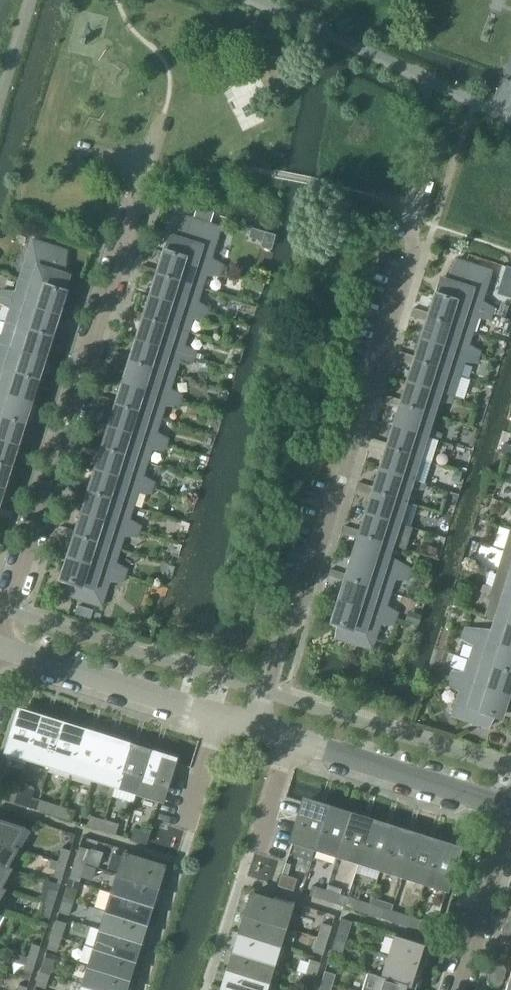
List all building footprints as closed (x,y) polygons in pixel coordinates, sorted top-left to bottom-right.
[(165,244),(162,252),(220,271),(222,266),(210,259),(220,228),(185,217),(174,238),(167,236),(165,244)] [(261,242),(264,233),(251,229),(249,238),(261,242)] [(31,240),(19,279),(62,292),(61,297),(63,297),(66,290),(70,277),(63,275),(66,251),(31,240)] [(158,265),(156,270),(159,271),(158,275),(201,289),(206,275),(219,276),(220,271),(162,252),(158,265)] [(438,279),(433,296),(491,314),(493,308),(481,302),(491,271),(456,259),(445,281),(438,279)] [(152,284),(148,296),(207,314),(208,309),(197,303),(201,289),(158,275),(159,271),(156,270),(154,279),(152,284)] [(0,296),(0,297),(58,315),(62,303),(63,297),(61,297),(62,292),(19,279),(14,293),(1,292),(0,296)] [(145,309),(143,314),(145,315),(144,319),(188,332),(192,319),(205,320),(207,314),(148,296),(145,309)] [(433,296),(428,313),(430,314),(429,318),(472,332),(476,318),(490,319),(491,314),(433,296)] [(5,322),(48,336),(47,340),(50,341),(52,333),(54,327),(58,315),(0,297),(0,304),(9,309),(5,322)] [(428,313),(419,339),(478,357),(479,352),(468,345),(472,332),(429,318),(430,314),(428,313)] [(139,328),(135,340),(193,358),(195,352),(183,346),(188,332),(144,319),(145,315),(143,314),(140,322),(139,328)] [(44,359),(48,347),(50,341),(47,340),(48,336),(5,322),(1,336),(0,336),(0,345),(44,359)] [(419,339),(414,357),(416,358),(415,362),(459,375),(463,362),(476,363),(478,357),(419,339)] [(131,352),(129,357),(132,358),(131,362),(174,376),(178,362),(191,363),(193,358),(135,340),(131,352)] [(35,380),(33,384),(36,384),(39,377),(40,371),(44,359),(0,345),(0,369),(35,380)] [(125,371),(121,383),(179,401),(181,396),(170,390),(174,376),(131,362),(132,358),(129,357),(127,365),(125,371)] [(414,357),(406,383),(452,397),(454,392),(459,375),(415,362),(416,358),(414,357)] [(30,402),(34,390),(36,384),(33,384),(35,380),(0,369),(0,393),(30,402)] [(117,395),(116,401),(118,402),(117,406),(160,419),(164,406),(178,407),(179,401),(121,383),(117,395)] [(406,383),(400,400),(403,401),(401,405),(433,415),(437,401),(450,403),(452,397),(406,383)] [(21,423),(20,427),(22,428),(25,420),(27,414),(30,402),(0,393),(0,417),(21,423)] [(400,400),(392,426),(438,441),(440,435),(428,429),(433,415),(401,405),(403,401),(400,400)] [(111,414),(107,427),(153,441),(166,445),(167,439),(156,433),(160,419),(117,406),(118,402),(116,401),(113,409),(111,414)] [(17,446),(21,434),(22,428),(20,427),(21,423),(0,417),(0,441),(17,446)] [(392,426),(386,444),(389,444),(388,449),(431,462),(436,446),(437,446),(438,441),(392,426)] [(104,439),(102,444),(105,445),(103,449),(146,463),(151,449),(164,450),(166,445),(153,441),(107,427),(104,439)] [(7,467),(6,471),(9,471),(11,464),(13,458),(17,446),(0,441),(0,465),(7,467)] [(510,457),(510,446),(503,443),(500,454),(510,457)] [(98,458),(94,470),(152,488),(154,483),(142,477),(146,463),(103,449),(105,445),(102,444),(99,452),(98,458)] [(386,444),(378,469),(425,484),(426,479),(426,478),(431,462),(388,449),(389,444),(386,444)] [(3,490),(7,477),(9,471),(6,471),(7,467),(0,465),(0,489),(3,490)] [(378,469),(373,487),(375,488),(374,492),(405,502),(410,488),(423,490),(425,484),(378,469)] [(90,482),(88,488),(91,489),(90,493),(133,506),(137,493),(150,494),(152,488),(94,470),(90,482)] [(373,487),(364,513),(411,528),(413,522),(401,516),(405,502),(374,492),(375,488),(373,487)] [(84,501),(80,514),(138,532),(140,526),(129,520),(133,506),(90,493),(91,489),(88,488),(86,496),(84,501)] [(363,526),(362,532),(360,536),(392,545),(404,549),(411,528),(364,513),(361,525),(363,526)] [(76,526),(75,531),(77,532),(76,536),(119,550),(123,536),(137,537),(138,532),(80,514),(76,526)] [(502,551),(510,553),(510,529),(505,545),(504,545),(502,551)] [(70,545),(66,558),(112,572),(112,573),(124,577),(126,570),(115,564),(119,550),(76,536),(77,532),(75,531),(72,539),(70,545)] [(359,531),(351,556),(409,575),(411,570),(388,557),(392,545),(360,536),(362,532),(359,531)] [(496,573),(510,577),(510,553),(502,551),(501,556),(496,573)] [(351,556),(345,574),(348,575),(347,579),(390,593),(394,579),(407,580),(409,575),(351,556)] [(112,572),(66,558),(61,575),(59,580),(66,582),(64,595),(101,607),(109,581),(122,582),(124,577),(112,573),(112,572)] [(489,594),(510,601),(510,577),(496,573),(491,588),(482,585),(480,591),(489,594)] [(345,574),(337,600),(383,614),(383,615),(395,619),(397,613),(385,606),(390,593),(347,579),(348,575),(345,574)] [(494,620),(510,625),(510,601),(489,594),(487,599),(490,601),(485,617),(494,620)] [(383,614),(337,600),(330,623),(337,625),(335,638),(372,650),(380,624),(393,625),(395,619),(383,615),(383,614)] [(254,612),(254,613),(265,616),(269,605),(258,601),(254,612)] [(463,634),(510,649),(510,625),(494,620),(490,631),(465,628),(463,634)] [(469,659),(510,673),(510,649),(463,634),(461,639),(473,646),(469,659)] [(449,678),(461,682),(462,681),(507,696),(510,685),(510,677),(510,675),(510,673),(469,659),(464,673),(451,672),(449,678)] [(461,682),(449,678),(447,684),(459,691),(451,716),(488,728),(494,717),(500,719),(507,696),(462,681),(461,682)] [(5,753),(27,760),(40,719),(27,715),(18,712),(5,753)] [(27,760),(49,766),(62,726),(48,722),(44,720),(40,719),(27,760)] [(49,766),(71,773),(83,733),(70,729),(66,727),(62,726),(49,766)] [(71,773),(93,780),(105,740),(91,735),(87,734),(83,733),(71,773)] [(93,780),(114,787),(127,746),(113,742),(109,741),(105,740),(93,780)] [(114,787),(136,793),(149,753),(136,749),(131,748),(127,746),(114,787)] [(149,753),(136,793),(159,801),(171,760),(157,756),(153,754),(149,753)] [(14,803),(17,793),(3,789),(0,797),(0,799),(14,803)] [(17,793),(14,803),(29,808),(32,798),(17,793)] [(42,812),(57,817),(60,807),(45,802),(42,812)] [(292,843),(315,850),(327,809),(306,803),(306,802),(305,802),(292,843)] [(60,807),(57,817),(72,821),(76,811),(60,807)] [(315,850),(337,857),(349,816),(327,809),(315,850)] [(86,826),(101,830),(104,820),(89,816),(86,826)] [(337,857),(359,864),(371,823),(349,816),(337,857)] [(14,847),(25,828),(0,820),(0,843),(14,847)] [(104,820),(101,830),(115,835),(118,825),(104,820)] [(359,864),(380,871),(393,830),(371,823),(359,864)] [(134,830),(131,840),(145,844),(149,834),(134,830)] [(380,871),(402,877),(415,837),(393,830),(380,871)] [(402,877),(424,884),(436,844),(415,837),(402,877)] [(7,868),(8,867),(19,848),(14,847),(0,843),(0,866),(7,868)] [(436,844),(424,884),(446,891),(459,850),(458,850),(458,851),(436,844)] [(63,846),(58,862),(66,864),(71,849),(63,846)] [(79,847),(75,861),(85,865),(89,850),(79,847)] [(123,854),(116,874),(157,887),(163,867),(123,854)] [(85,865),(75,861),(70,876),(80,879),(85,865)] [(66,864),(58,862),(54,875),(62,878),(66,864)] [(1,889),(1,888),(12,869),(8,867),(7,868),(0,866),(0,889),(1,889)] [(116,874),(110,893),(151,905),(157,887),(116,874)] [(278,886),(293,891),(296,881),(281,876),(278,886)] [(38,901),(45,903),(53,905),(60,885),(45,880),(38,901)] [(68,884),(63,898),(73,901),(78,887),(68,884)] [(323,900),(345,907),(348,897),(340,895),(342,890),(328,885),(326,890),(323,900)] [(309,896),(323,900),(326,890),(312,886),(309,896)] [(110,893),(105,911),(145,924),(151,905),(110,893)] [(251,895),(245,915),(285,927),(291,907),(251,895)] [(73,901),(63,898),(59,912),(69,916),(73,901)] [(366,914),(381,918),(387,921),(392,905),(371,898),(370,904),(366,914)] [(352,909),(366,914),(370,904),(355,900),(352,909)] [(53,905),(45,903),(41,916),(49,919),(53,905)] [(105,911),(99,929),(139,942),(145,924),(105,911)] [(396,923),(410,928),(413,918),(399,913),(396,923)] [(245,915),(239,933),(279,946),(285,927),(245,915)] [(413,918),(410,928),(424,932),(427,922),(413,918)] [(342,919),(335,941),(346,944),(352,922),(342,919)] [(56,920),(52,935),(62,938),(66,924),(56,920)] [(502,929),(510,932),(510,921),(509,922),(507,923),(506,924),(504,925),(503,927),(502,929)] [(322,923),(318,938),(327,941),(332,927),(322,923)] [(99,929),(93,948),(134,960),(139,942),(99,929)] [(502,929),(502,931),(502,933),(502,935),(502,937),(503,939),(506,945),(510,943),(510,932),(502,929)] [(239,933),(233,951),(274,964),(279,946),(239,933)] [(62,938),(52,935),(47,949),(57,952),(62,938)] [(394,936),(387,957),(422,968),(428,947),(394,936)] [(327,941),(318,938),(313,952),(323,955),(327,941)] [(346,944),(335,941),(331,952),(342,955),(346,944)] [(32,944),(28,957),(36,960),(40,946),(32,944)] [(93,948),(87,966),(128,979),(134,960),(93,948)] [(233,951),(227,970),(268,983),(274,964),(233,951)] [(36,960),(28,957),(23,971),(32,973),(36,960)] [(45,957),(40,971),(50,975),(55,960),(45,957)] [(387,957),(381,977),(381,978),(415,989),(422,968),(387,957)] [(310,960),(306,974),(316,978),(320,963),(310,960)] [(490,971),(489,973),(504,978),(506,971),(501,962),(494,966),(492,967),(491,969),(490,971)] [(82,984),(100,989),(124,989),(128,979),(87,966),(82,984)] [(222,988),(228,989),(265,989),(268,983),(227,970),(222,988)] [(50,975),(40,971),(36,986),(46,989),(50,975)] [(325,972),(322,982),(333,986),(336,975),(325,972)] [(415,989),(381,978),(381,977),(367,973),(362,989),(415,989)] [(504,978),(489,973),(488,975),(488,977),(488,979),(489,981),(489,982),(493,989),(502,985),(504,978)] [(306,974),(301,989),(305,989),(312,989),(316,978),(306,974)]
